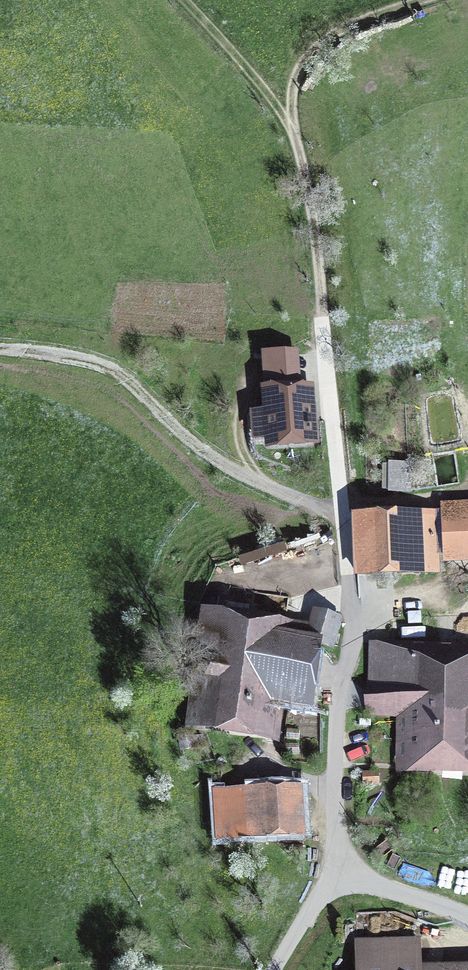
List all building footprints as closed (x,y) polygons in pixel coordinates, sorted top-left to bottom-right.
[(271,441),(311,438),(305,354),(267,356),(270,394),(268,394),(271,441)] [(406,462),(392,462),(392,487),(407,486),(406,462)] [(446,555),(446,572),(467,571),(467,504),(444,505),(446,555)] [(434,513),(356,514),(358,573),(436,571),(434,513)] [(204,729),(205,721),(271,729),(277,695),(309,698),(316,642),(316,641),(330,644),(338,616),(317,611),(311,626),(303,626),(212,615),(204,614),(197,629),(185,727),(204,729)] [(411,643),(388,642),(387,657),(372,656),(371,681),(370,712),(410,712),(409,757),(467,757),(467,645),(411,643)] [(181,738),(184,749),(195,747),(193,735),(181,738)] [(369,780),(381,780),(381,771),(369,771),(369,780)] [(301,786),(235,790),(239,837),(304,832),(301,786)] [(419,967),(418,939),(356,941),(358,969),(467,969),(467,965),(419,967)]
